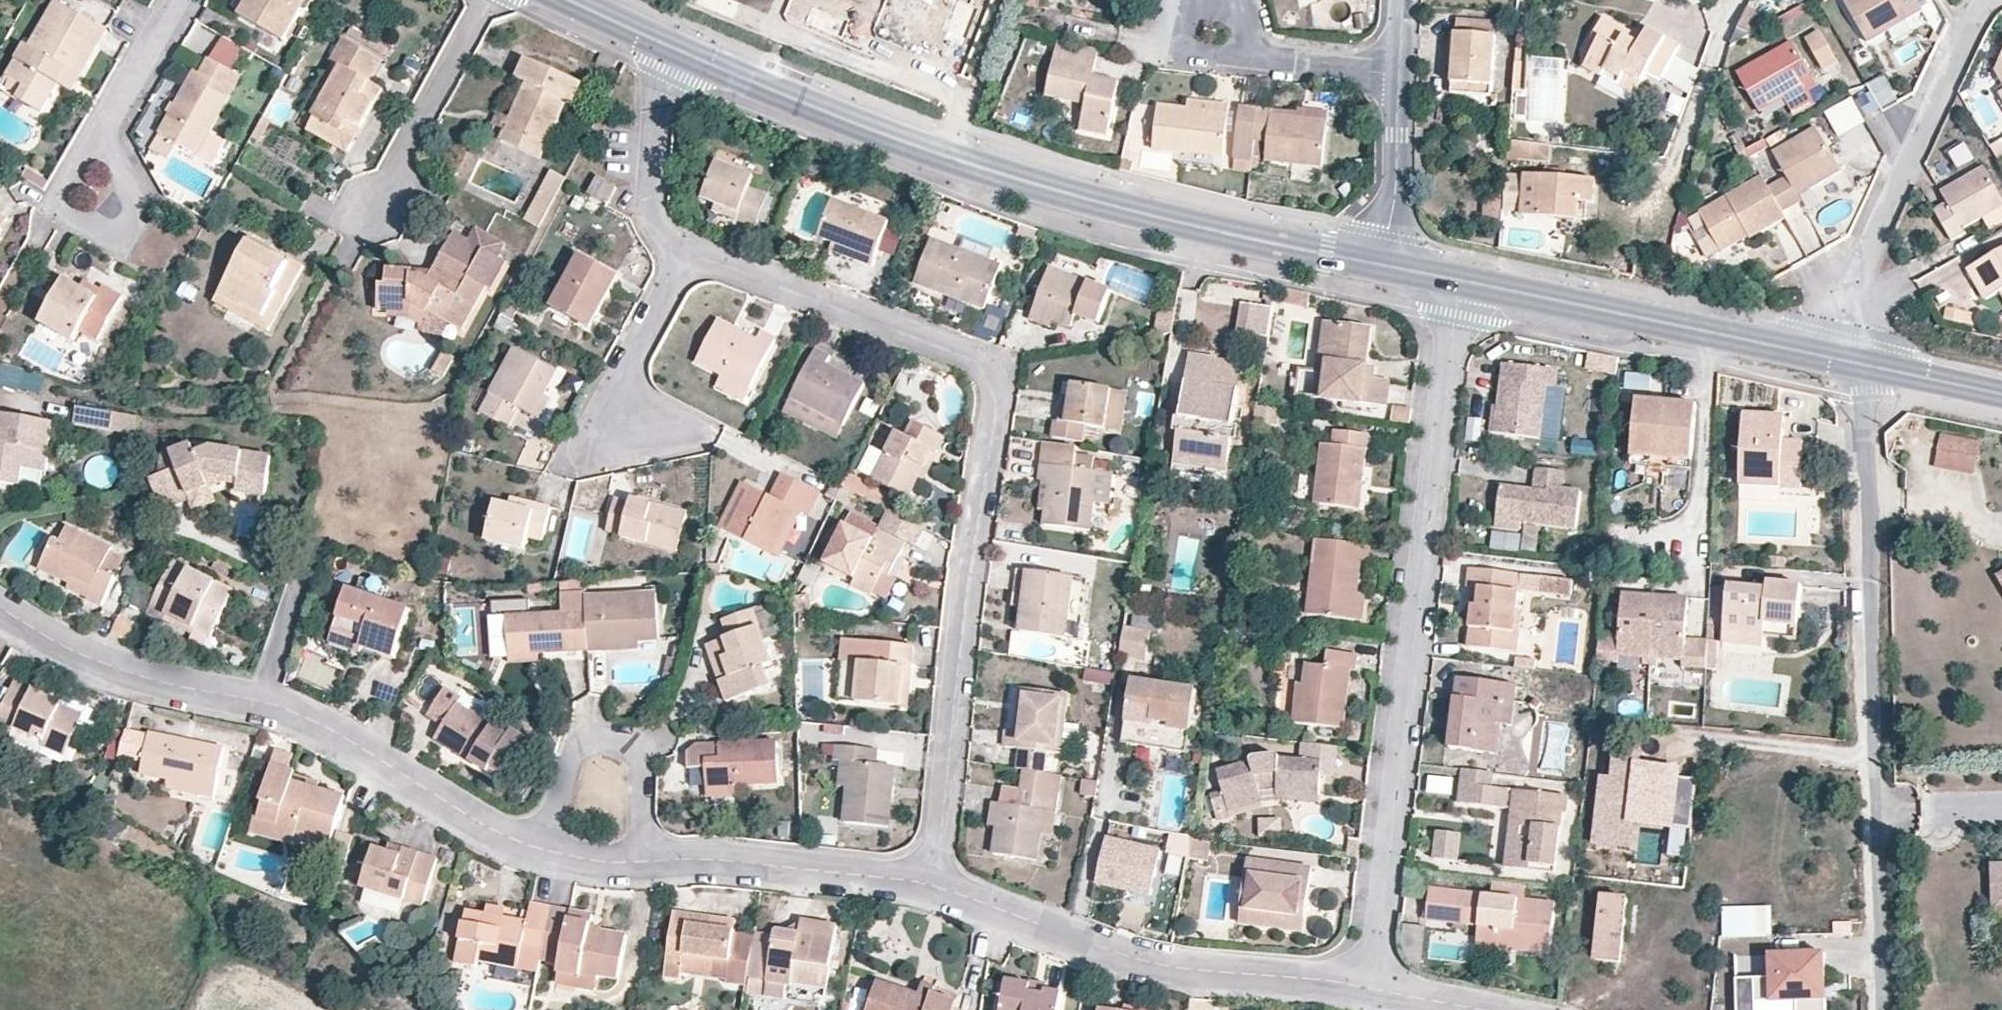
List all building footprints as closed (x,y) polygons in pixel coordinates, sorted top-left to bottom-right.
[(294,0),(249,0),(240,16),(284,41),(303,9),(293,3),(294,0)] [(314,0),(294,0),(293,3),(303,9),(307,12),(314,0)] [(1701,0),(1686,0),(1689,8),(1702,4),(1701,0)] [(1821,5),(1819,0),(1814,0),(1781,19),(1785,25),(1821,5)] [(1917,0),(1844,0),(1843,0),(1868,44),(1889,32),(1887,28),(1903,19),(1905,22),(1923,12),(1917,0)] [(73,73),(88,47),(96,51),(107,31),(56,2),(30,47),(26,45),(8,77),(25,87),(18,100),(42,114),(59,84),(68,70),(73,73)] [(1778,20),(1747,8),(1743,18),(1766,27),(1778,20)] [(1294,26),(1296,17),(1288,15),(1286,24),(1294,26)] [(1674,56),(1680,47),(1648,29),(1642,40),(1640,45),(1624,36),(1627,31),(1603,18),(1595,34),(1600,37),(1591,55),(1584,67),(1602,77),(1619,86),(1634,95),(1636,96),(1648,72),(1661,79),(1674,56)] [(1743,18),(1730,48),(1766,27),(1743,18)] [(1912,34),(1905,22),(1903,19),(1887,28),(1889,32),(1895,43),(1912,34)] [(1495,37),(1496,23),(1457,20),(1456,34),(1495,37)] [(387,48),(351,28),(347,36),(383,56),(387,48)] [(1642,40),(1627,31),(1624,36),(1640,45),(1642,40)] [(1838,63),(1820,32),(1806,40),(1824,71),(1838,63)] [(1492,87),(1495,37),(1456,34),(1451,34),(1449,51),(1455,51),(1454,67),(1453,84),(1492,87)] [(1591,55),(1600,37),(1595,34),(1585,51),(1591,55)] [(232,72),(244,49),(222,37),(210,60),(232,72)] [(348,152),(382,89),(370,83),(373,78),(377,80),(384,67),(380,65),(382,61),(343,39),(331,62),(341,67),(307,129),(348,152)] [(1092,86),(1094,78),(1099,51),(1059,42),(1046,96),(1086,105),(1081,131),(1107,136),(1119,83),(1103,80),(1102,87),(1092,86)] [(1784,98),(1814,80),(1793,43),(1737,75),(1759,113),(1784,98)] [(73,92),(96,51),(88,47),(73,73),(68,70),(59,84),(73,92)] [(1526,64),(1527,48),(1518,47),(1517,63),(1526,64)] [(618,60),(602,53),(597,64),(613,71),(618,60)] [(1680,119),(1699,70),(1674,56),(1661,79),(1678,89),(1666,112),(1680,119)] [(583,84),(526,59),(517,79),(526,83),(567,101),(574,104),(583,84)] [(210,133),(241,77),(232,72),(210,60),(201,75),(195,72),(176,106),(171,115),(152,151),(169,160),(177,144),(212,163),(224,142),(210,133)] [(1524,92),(1526,64),(1517,63),(1514,63),(1512,91),(1524,92)] [(289,74),(275,67),(270,76),(283,84),(287,77),(289,74)] [(1868,83),(1880,110),(1897,102),(1886,76),(1868,83)] [(293,97),(300,84),(287,77),(283,84),(280,90),(293,97)] [(1634,95),(1619,86),(1602,77),(1597,86),(1630,103),(1634,95)] [(1102,87),(1103,80),(1094,78),(1092,86),(1102,87)] [(1815,103),(1808,92),(1818,86),(1814,80),(1784,98),(1794,116),(1815,103)] [(541,159),(567,101),(526,83),(510,118),(505,130),(500,141),(541,159)] [(1491,97),(1492,87),(1453,84),(1452,94),(1491,97)] [(1858,97),(1863,115),(1877,110),(1872,93),(1858,97)] [(1838,163),(1870,158),(1862,101),(1830,105),(1838,163)] [(1212,113),(1213,105),(1188,102),(1187,110),(1212,113)] [(171,115),(176,106),(172,103),(167,113),(171,115)] [(1223,157),(1229,106),(1213,105),(1212,113),(1187,110),(1159,106),(1155,132),(1154,144),(1153,149),(1223,157)] [(1250,173),(1257,109),(1240,108),(1234,170),(1250,173)] [(1323,167),(1328,122),(1271,116),(1271,111),(1257,109),(1250,173),(1258,174),(1262,143),(1268,143),(1266,161),(1323,167)] [(1328,122),(1329,112),(1299,109),(1299,114),(1271,111),(1271,116),(1328,122)] [(505,130),(510,118),(497,112),(492,124),(505,130)] [(260,142),(271,122),(264,118),(253,138),(260,142)] [(1841,173),(1816,128),(1773,153),(1787,178),(1768,189),(1783,214),(1802,202),(1799,197),(1841,173)] [(1562,139),(1563,130),(1553,129),(1553,138),(1562,139)] [(1751,158),(1768,149),(1763,141),(1746,151),(1751,158)] [(1548,163),(1550,147),(1508,142),(1507,159),(1548,163)] [(1949,151),(1958,168),(1975,159),(1966,142),(1949,151)] [(1746,151),(1742,143),(1736,147),(1740,155),(1746,151)] [(1751,158),(1746,151),(1740,155),(1744,162),(1751,158)] [(1133,164),(1122,161),(1120,170),(1131,173),(1133,164)] [(773,198),(750,189),(754,177),(717,163),(703,199),(717,204),(721,206),(718,214),(756,228),(759,221),(763,223),(773,198)] [(1984,168),(1941,193),(1948,204),(1934,212),(1952,242),(1965,234),(1963,229),(1982,218),(1990,232),(2001,225),(2001,200),(1984,168)] [(49,182),(27,169),(22,178),(44,191),(49,182)] [(1565,178),(1566,171),(1545,170),(1544,177),(1565,178)] [(554,200),(566,179),(552,171),(540,193),(554,200)] [(1593,204),(1595,180),(1565,178),(1544,177),(1506,174),(1503,212),(1523,213),(1522,216),(1587,221),(1588,203),(1593,204)] [(607,205),(616,188),(598,177),(588,194),(590,195),(603,202),(607,205)] [(1751,239),(1786,219),(1783,214),(1768,189),(1762,178),(1700,214),(1721,252),(1749,236),(1751,239)] [(539,228),(554,200),(540,193),(526,221),(539,228)] [(597,214),(603,202),(590,195),(584,207),(597,214)] [(1500,222),(1502,196),(1486,195),(1485,199),(1484,220),(1500,222)] [(890,224),(833,202),(820,238),(833,243),(838,245),(835,253),(873,267),(890,224)] [(718,214),(721,206),(717,204),(713,212),(718,214)] [(1721,252),(1700,214),(1686,222),(1708,260),(1721,252)] [(1039,231),(1021,225),(1018,235),(1030,240),(1035,242),(1039,231)] [(498,257),(505,243),(476,227),(469,240),(498,257)] [(462,331),(486,286),(491,289),(506,261),(498,257),(469,240),(455,232),(432,272),(428,279),(423,276),(411,275),(412,270),(387,269),(386,285),(380,285),(379,311),(389,312),(409,312),(425,321),(429,313),(450,324),(462,331)] [(273,251),(250,238),(248,241),(271,254),(273,251)] [(985,310),(1001,266),(931,240),(916,280),(972,301),(971,304),(985,310)] [(286,299),(304,267),(273,251),(271,254),(248,241),(219,296),(242,309),(244,306),(264,317),(276,294),(286,299)] [(1968,269),(1986,301),(2001,292),(2001,291),(2001,250),(1968,269)] [(1087,282),(1093,267),(1055,253),(1049,267),(1087,282)] [(589,329),(618,276),(581,255),(552,308),(589,329)] [(1681,270),(1683,260),(1672,257),(1670,267),(1681,270)] [(1099,323),(1111,292),(1087,282),(1049,267),(1030,320),(1051,328),(1054,320),(1071,327),(1076,315),(1099,323)] [(428,279),(432,272),(412,270),(411,275),(423,276),(428,279)] [(98,342),(123,297),(103,287),(101,290),(98,297),(80,287),(65,279),(55,297),(42,319),(40,323),(74,342),(80,332),(98,342)] [(98,297),(101,290),(84,280),(80,287),(98,297)] [(42,319),(55,297),(50,294),(38,317),(42,319)] [(268,332),(286,299),(276,294),(264,317),(244,306),(242,309),(219,296),(215,303),(268,332)] [(515,317),(521,305),(510,299),(504,311),(515,317)] [(1172,333),(1177,307),(1160,304),(1155,336),(1172,333)] [(1268,338),(1272,308),(1242,304),(1237,334),(1268,338)] [(1974,326),(1976,316),(1948,309),(1945,320),(1974,326)] [(506,334),(515,317),(504,311),(495,328),(506,334)] [(450,324),(429,313),(425,321),(409,312),(389,312),(389,318),(408,319),(422,326),(419,331),(440,343),(450,324)] [(744,402),(776,339),(761,332),(755,343),(731,331),(732,328),(718,321),(697,362),(722,375),(716,387),(744,402)] [(1364,380),(1366,367),(1372,330),(1324,323),(1315,399),(1386,407),(1389,383),(1374,381),(1364,380)] [(544,395),(556,371),(515,349),(481,413),(508,429),(516,416),(506,410),(509,403),(519,409),(532,416),(544,395)] [(843,426),(865,385),(850,377),(848,381),(824,369),(830,357),(816,349),(791,398),(843,426)] [(444,378),(455,358),(444,352),(433,372),(444,378)] [(1233,427),(1239,389),(1214,385),(1218,360),(1190,355),(1181,419),(1179,432),(1175,464),(1226,472),(1231,440),(1233,427)] [(58,381),(1,358),(0,360),(0,396),(50,404),(58,381)] [(1239,389),(1243,363),(1218,360),(1214,385),(1239,389)] [(1540,439),(1547,387),(1555,388),(1557,371),(1508,365),(1507,381),(1501,380),(1497,408),(1503,409),(1500,434),(1540,439)] [(1374,381),(1376,368),(1366,367),(1364,380),(1374,381)] [(1626,389),(1649,388),(1649,373),(1625,374),(1626,389)] [(1071,396),(1073,384),(1065,382),(1062,395),(1071,396)] [(1120,432),(1127,393),(1073,384),(1071,396),(1062,395),(1057,422),(1055,422),(1052,438),(1082,443),(1085,426),(1120,432)] [(540,420),(552,399),(544,395),(532,416),(540,420)] [(843,426),(791,398),(783,413),(836,440),(843,426)] [(1692,461),(1697,405),(1636,401),(1632,456),(1650,458),(1671,459),(1692,461)] [(516,416),(519,409),(509,403),(506,410),(516,416)] [(1278,427),(1279,410),(1257,407),(1255,424),(1278,427)] [(137,436),(140,417),(78,408),(75,425),(137,436)] [(1410,425),(1412,410),(1394,408),(1392,423),(1410,425)] [(1500,434),(1503,409),(1497,408),(1494,433),(1500,434)] [(54,424),(0,415),(0,483),(21,487),(24,469),(46,473),(54,424)] [(1797,454),(1797,441),(1789,440),(1783,440),(1784,417),(1744,415),(1741,480),(1781,483),(1781,489),(1801,490),(1802,454),(1797,454)] [(1468,418),(1466,440),(1479,441),(1481,419),(1468,418)] [(919,478),(932,451),(937,454),(945,438),(916,423),(908,438),(898,433),(874,480),(909,498),(919,478)] [(1363,485),(1369,436),(1334,431),(1332,446),(1321,445),(1314,505),(1354,509),(1357,484),(1363,485)] [(1973,474),(1980,443),(1943,435),(1937,467),(1973,474)] [(1574,439),(1571,454),(1599,458),(1601,443),(1574,439)] [(265,495),(271,459),(212,450),(197,456),(193,447),(180,452),(177,444),(165,442),(159,477),(150,480),(163,511),(191,500),(189,496),(210,488),(208,484),(223,478),(240,481),(239,485),(238,491),(265,495)] [(1077,455),(1077,448),(1044,443),(1043,450),(1077,455)] [(197,456),(212,450),(193,447),(197,456)] [(1109,505),(1113,473),(1092,471),(1094,459),(1077,457),(1077,455),(1043,450),(1040,482),(1042,482),(1052,483),(1047,526),(1091,531),(1094,503),(1109,505)] [(924,480),(937,454),(932,451),(919,478),(924,480)] [(1649,466),(1650,458),(1632,456),(1631,465),(1649,466)] [(1691,470),(1692,461),(1671,459),(1670,468),(1691,470)] [(1576,528),(1581,493),(1561,491),(1564,473),(1536,469),(1534,487),(1548,489),(1547,493),(1534,491),(1501,487),(1498,513),(1523,516),(1522,521),(1576,528)] [(773,555),(796,510),(802,513),(809,516),(820,494),(783,474),(774,492),(779,494),(777,500),(771,497),(755,489),(731,534),(773,555)] [(239,485),(240,481),(223,478),(208,484),(210,488),(224,483),(239,485)] [(1781,489),(1781,483),(1741,480),(1741,486),(1781,489)] [(731,534),(755,489),(742,482),(719,527),(731,534)] [(1047,526),(1052,483),(1042,482),(1038,525),(1047,526)] [(836,501),(843,487),(834,483),(827,497),(836,501)] [(1359,510),(1363,485),(1357,484),(1354,509),(1359,510)] [(850,491),(843,487),(836,501),(843,504),(850,491)] [(216,503),(210,488),(189,496),(191,500),(195,511),(216,503)] [(777,500),(779,494),(774,492),(771,497),(777,500)] [(665,501),(633,493),(632,499),(663,507),(665,501)] [(515,508),(517,500),(511,498),(509,506),(515,508)] [(678,553),(688,514),(663,507),(632,499),(630,504),(615,499),(607,531),(622,536),(621,538),(678,553)] [(543,542),(551,508),(517,500),(515,508),(509,506),(496,503),(486,541),(525,550),(528,538),(543,542)] [(779,558),(802,513),(796,510),(773,555),(779,558)] [(890,577),(907,543),(915,547),(924,529),(889,511),(880,529),(851,513),(825,563),(855,579),(874,589),(883,573),(890,577)] [(1522,521),(1523,516),(1498,513),(1496,529),(1520,533),(1522,521)] [(102,571),(111,552),(113,549),(68,527),(61,544),(54,540),(40,569),(70,584),(90,593),(88,599),(102,606),(116,578),(102,571)] [(1357,594),(1361,561),(1369,562),(1370,547),(1316,540),(1308,616),(1354,621),(1357,594)] [(116,578),(125,558),(111,552),(102,571),(116,578)] [(233,564),(218,558),(213,568),(228,575),(233,564)] [(1785,570),(1786,559),(1771,558),(1770,568),(1785,570)] [(813,588),(822,569),(807,561),(798,581),(813,588)] [(211,638),(234,592),(174,562),(159,592),(148,614),(163,622),(167,615),(194,630),(211,638)] [(721,575),(722,565),(706,565),(705,574),(721,575)] [(1517,653),(1522,613),(1517,612),(1522,576),(1470,569),(1467,588),(1475,589),(1480,589),(1478,607),(1473,607),(1472,617),(1469,648),(1517,653)] [(1025,608),(1030,572),(1017,570),(1013,606),(1025,608)] [(1080,641),(1088,580),(1030,572),(1025,608),(1022,633),(1080,641)] [(887,601),(897,581),(890,577),(883,573),(874,589),(872,593),(887,601)] [(1572,596),(1573,582),(1541,577),(1539,592),(1572,596)] [(874,589),(855,579),(851,586),(871,596),(872,593),(874,589)] [(148,614),(159,592),(136,581),(126,602),(148,614)] [(1151,601),(1153,584),(1138,582),(1136,600),(1151,601)] [(1798,627),(1802,586),(1768,583),(1767,586),(1767,590),(1754,589),(1728,586),(1724,634),(1763,638),(1765,624),(1798,627)] [(90,593),(70,584),(67,589),(88,599),(90,593)] [(395,659),(411,610),(348,590),(331,643),(360,654),(362,648),(395,659)] [(586,598),(586,594),(562,595),(563,614),(486,617),(488,656),(509,655),(535,654),(589,651),(586,598)] [(1363,622),(1366,595),(1357,594),(1354,621),(1363,622)] [(660,641),(657,595),(586,598),(589,651),(610,650),(609,643),(639,642),(660,641)] [(1650,665),(1656,598),(1652,598),(1623,596),(1620,637),(1599,635),(1597,660),(1618,663),(1619,656),(1644,658),(1643,664),(1650,665)] [(1686,642),(1689,600),(1656,598),(1650,665),(1658,666),(1658,659),(1684,661),(1686,642)] [(492,601),(493,617),(532,615),(532,599),(492,601)] [(774,665),(754,610),(723,621),(729,639),(707,646),(713,663),(724,659),(731,679),(720,683),(728,704),(772,688),(765,668),(774,665)] [(1134,626),(1125,625),(1120,655),(1149,660),(1154,629),(1160,630),(1163,617),(1136,612),(1134,626)] [(194,630),(167,615),(163,622),(191,636),(194,630)] [(1762,648),(1763,638),(1724,634),(1723,644),(1762,648)] [(681,661),(687,637),(679,635),(673,659),(681,661)] [(901,707),(905,667),(912,668),(914,647),(842,639),(840,661),(843,662),(839,701),(901,707)] [(609,643),(610,650),(640,649),(639,642),(609,643)] [(1706,668),(1708,643),(1686,642),(1684,661),(1684,667),(1706,668)] [(1717,669),(1718,644),(1714,643),(1708,643),(1706,668),(1717,669)] [(1343,730),(1351,671),(1355,672),(1357,656),(1328,652),(1326,667),(1307,665),(1305,685),(1299,684),(1294,724),(1343,730)] [(536,662),(535,654),(509,655),(509,663),(536,662)] [(731,679),(724,659),(713,663),(720,683),(731,679)] [(908,708),(912,668),(905,667),(901,707),(908,708)] [(1281,684),(1300,684),(1300,667),(1282,667),(1281,684)] [(1115,687),(1117,674),(1086,669),(1085,682),(1115,687)] [(1512,726),(1517,686),(1458,679),(1454,717),(1453,731),(1451,749),(1497,755),(1501,725),(1512,726)] [(1187,754),(1197,691),(1132,680),(1122,744),(1187,754)] [(30,698),(33,690),(15,682),(11,690),(30,698)] [(536,745),(513,731),(509,737),(458,705),(462,700),(445,689),(428,716),(444,726),(436,739),(488,773),(492,766),(507,776),(514,780),(536,745)] [(1066,725),(1070,695),(1022,689),(1020,706),(1023,706),(1019,732),(1007,731),(1005,748),(1020,749),(1017,770),(1024,771),(1043,774),(1046,753),(1062,754),(1066,725)] [(63,703),(33,690),(30,698),(11,690),(0,715),(0,735),(12,740),(16,730),(46,743),(44,747),(67,756),(82,721),(59,711),(63,703)] [(67,694),(63,703),(59,711),(82,721),(89,704),(67,694)] [(1423,733),(1434,722),(1426,709),(1423,733)] [(844,735),(845,727),(825,725),(824,733),(844,735)] [(1076,756),(1080,727),(1066,725),(1062,754),(1076,756)] [(144,763),(150,733),(127,729),(119,758),(144,763)] [(44,747),(46,743),(16,730),(12,740),(64,763),(67,756),(44,747)] [(214,798),(224,749),(150,733),(144,763),(141,775),(168,780),(194,786),(193,794),(214,798)] [(779,783),(777,743),(697,746),(688,754),(689,769),(706,768),(707,799),(741,797),(740,785),(779,783)] [(834,761),(835,746),(823,744),(821,760),(834,761)] [(1336,778),(1339,748),(1301,744),(1300,761),(1322,763),(1321,777),(1336,778)] [(1671,820),(1686,821),(1692,774),(1677,772),(1678,767),(1635,762),(1637,748),(1612,745),(1608,778),(1598,777),(1591,837),(1628,841),(1631,819),(1670,824),(1671,820)] [(888,828),(894,767),(876,765),(878,751),(835,746),(834,761),(851,763),(849,788),(845,823),(888,828)] [(1321,777),(1322,763),(1300,761),(1281,760),(1278,756),(1275,755),(1255,758),(1252,762),(1218,772),(1223,792),(1211,795),(1216,815),(1229,811),(1263,802),(1258,785),(1278,783),(1277,792),(1320,796),(1321,777)] [(849,788),(851,763),(834,761),(831,787),(849,788)] [(331,842),(345,797),(318,789),(292,781),(294,774),(295,771),(272,765),(261,801),(264,802),(259,819),(256,818),(251,833),(275,840),(276,835),(295,841),(298,832),(331,842)] [(507,776),(492,766),(488,773),(503,782),(507,776)] [(1506,809),(1508,791),(1492,789),(1494,774),(1463,770),(1459,804),(1506,809)] [(1043,774),(1024,771),(1024,775),(1061,781),(1062,777),(1043,774)] [(320,782),(294,774),(292,781),(318,789),(320,782)] [(1040,834),(1044,811),(1056,813),(1061,781),(1024,775),(1021,789),(1021,792),(1031,794),(1028,809),(1001,804),(998,828),(993,854),(1036,861),(1040,834)] [(193,794),(194,786),(168,780),(166,788),(193,794)] [(1096,798),(1099,783),(1084,781),(1081,796),(1096,798)] [(1319,803),(1320,796),(1277,792),(1278,783),(1258,785),(1263,802),(1276,800),(1319,803)] [(1031,794),(1021,792),(1021,789),(1004,786),(1001,804),(1028,809),(1031,794)] [(1512,810),(1514,791),(1508,791),(1506,809),(1512,810)] [(1556,875),(1563,814),(1567,814),(1569,798),(1514,791),(1512,810),(1510,826),(1521,827),(1516,870),(1556,875)] [(998,828),(1001,804),(992,803),(988,826),(998,828)] [(108,837),(118,820),(101,809),(91,826),(108,837)] [(1053,836),(1056,813),(1044,811),(1040,834),(1053,836)] [(1230,817),(1229,811),(1216,815),(1218,821),(1230,817)] [(1286,816),(1263,816),(1262,839),(1286,839),(1286,816)] [(1516,870),(1521,827),(1510,826),(1505,868),(1516,870)] [(331,842),(298,832),(295,841),(329,850),(331,842)] [(1457,863),(1460,835),(1437,833),(1434,860),(1457,863)] [(295,841),(276,835),(275,840),(294,845),(295,841)] [(1164,848),(1109,837),(1100,882),(1155,893),(1156,890),(1164,848)] [(1189,859),(1192,845),(1166,840),(1164,848),(1156,890),(1182,895),(1189,859)] [(1207,862),(1211,843),(1193,840),(1192,845),(1189,859),(1207,862)] [(1358,860),(1361,842),(1350,840),(1348,859),(1358,860)] [(402,857),(405,849),(390,844),(387,852),(402,857)] [(424,907),(438,860),(405,849),(402,857),(387,852),(374,849),(363,889),(368,891),(405,902),(424,907)] [(1306,918),(1313,869),(1248,860),(1242,909),(1306,918)] [(1991,865),(1992,913),(2001,913),(2001,865),(1991,865)] [(1550,954),(1556,904),(1525,901),(1527,886),(1494,882),(1492,896),(1431,889),(1427,921),(1480,927),(1478,946),(1550,954)] [(401,916),(405,902),(368,891),(363,904),(401,916)] [(1620,963),(1627,901),(1603,898),(1596,960),(1620,963)] [(1728,937),(1774,936),(1774,904),(1727,905),(1728,937)] [(542,961),(552,909),(531,905),(528,923),(504,918),(486,915),(467,911),(457,965),(478,968),(479,962),(519,970),(521,957),(538,960),(542,961)] [(504,918),(506,908),(488,905),(486,915),(504,918)] [(619,981),(627,936),(601,932),(600,937),(590,935),(591,925),(593,917),(552,909),(542,961),(561,964),(558,985),(596,992),(599,977),(619,981)] [(1304,934),(1306,918),(1242,909),(1240,925),(1304,934)] [(748,978),(755,937),(735,934),(735,932),(689,925),(691,915),(674,913),(665,978),(681,980),(682,974),(728,980),(728,984),(747,986),(748,978)] [(735,932),(737,922),(691,915),(689,925),(735,932)] [(835,946),(838,927),(802,921),(800,935),(786,932),(779,931),(775,935),(768,980),(751,978),(748,994),(785,999),(787,986),(793,987),(793,984),(820,989),(819,997),(827,999),(831,969),(835,946)] [(800,935),(802,921),(786,932),(800,935)] [(1846,934),(1846,924),(1836,924),(1836,934),(1846,934)] [(601,932),(602,927),(591,925),(590,935),(600,937),(601,932)] [(768,980),(775,935),(755,933),(755,937),(748,978),(751,978),(768,980)] [(837,962),(839,947),(835,946),(831,969),(839,970),(840,962),(837,962)] [(1819,978),(1826,978),(1825,954),(1770,956),(1771,978),(1736,980),(1737,1009),(1756,1009),(1756,1004),(1797,1003),(1797,1009),(1827,1009),(1826,1002),(1819,1002),(1819,978)] [(535,978),(538,960),(521,957),(519,970),(518,974),(535,978)] [(1063,994),(1046,991),(1045,995),(1030,993),(1031,985),(1006,981),(1002,1009),(1060,1009),(1063,994)] [(958,996),(935,989),(932,999),(920,995),(879,982),(869,1009),(954,1009),(958,996)] [(1046,991),(1046,985),(1032,983),(1031,985),(1030,993),(1045,995),(1046,991)] [(932,999),(935,989),(923,985),(920,995),(932,999)]
